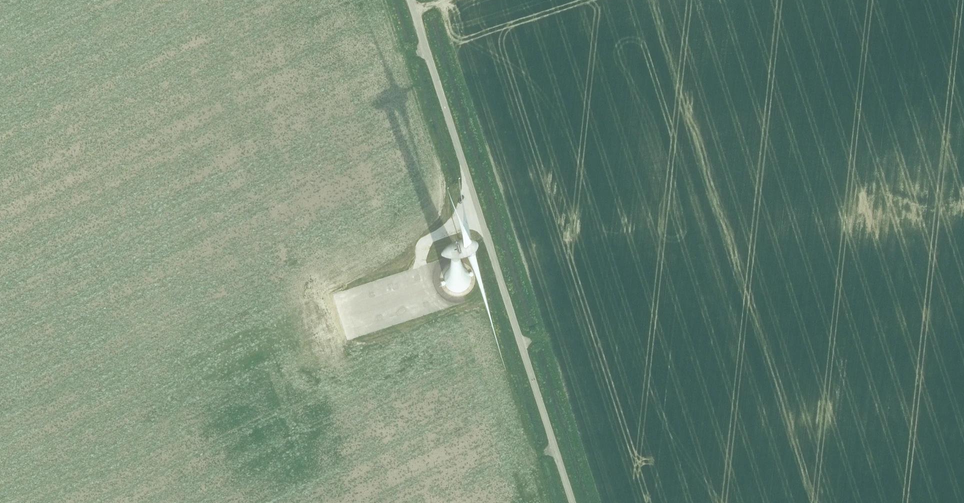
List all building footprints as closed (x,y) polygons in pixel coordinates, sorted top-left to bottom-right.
[(445,278),(445,279),(445,280),(445,281),(446,282),(446,283),(446,284),(447,285),(448,286),(448,287),(449,288),(450,289),(451,290),(452,290),(453,291),(454,291),(455,291),(456,292),(457,292),(458,292),(459,292),(460,292),(462,291),(463,291),(464,291),(465,290),(466,290),(467,289),(467,288),(468,287),(469,286),(469,285),(470,284),(470,283),(471,282),(471,281),(471,280),(471,279),(471,278),(471,277),(471,275),(470,274),(470,273),(469,272),(469,271),(468,270),(467,270),(467,269),(466,268),(465,268),(464,267),(463,267),(462,266),(460,266),(459,266),(458,266),(457,266),(456,266),(455,266),(454,267),(453,267),(452,268),(451,268),(450,269),(449,270),(448,271),(447,272),(446,273),(446,274),(446,276),(445,277),(445,278)]
